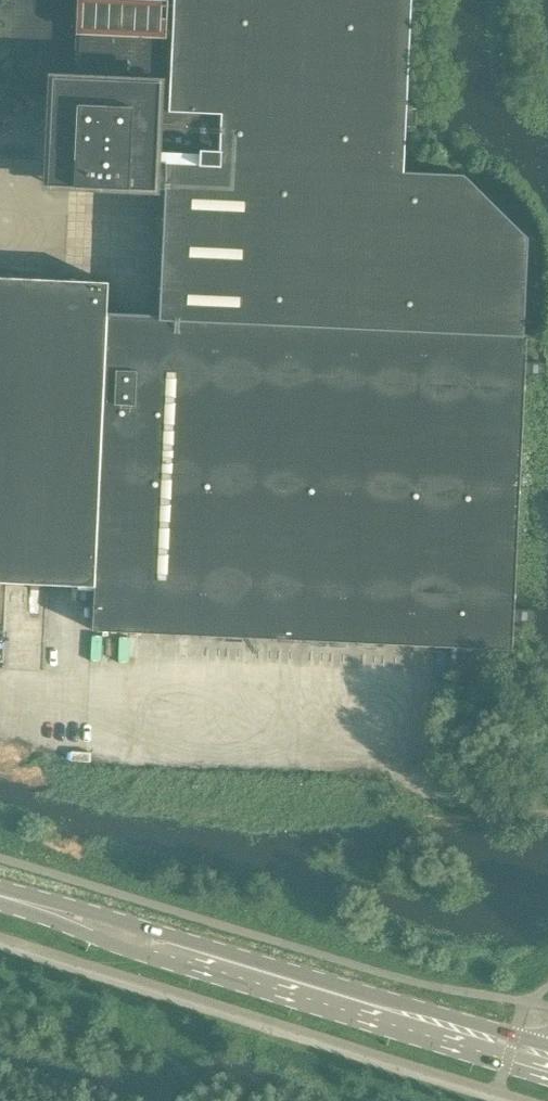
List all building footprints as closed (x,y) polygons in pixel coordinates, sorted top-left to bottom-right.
[(94,586),(94,589),(78,589),(76,589),(74,590),(72,592),(71,594),(72,597),(73,599),(74,600),(75,600),(78,601),(93,602),(92,630),(511,649),(513,621),(528,622),(529,610),(513,609),(524,375),(539,376),(540,363),(524,362),(526,334),(522,334),(527,238),(463,175),(403,173),(405,128),(416,128),(417,109),(405,108),(410,0),(3,0),(0,2),(0,22),(3,25),(0,27),(0,49),(40,93),(51,93),(46,184),(154,189),(155,164),(165,165),(159,315),(106,313),(108,282),(0,277),(0,582),(94,586)]
